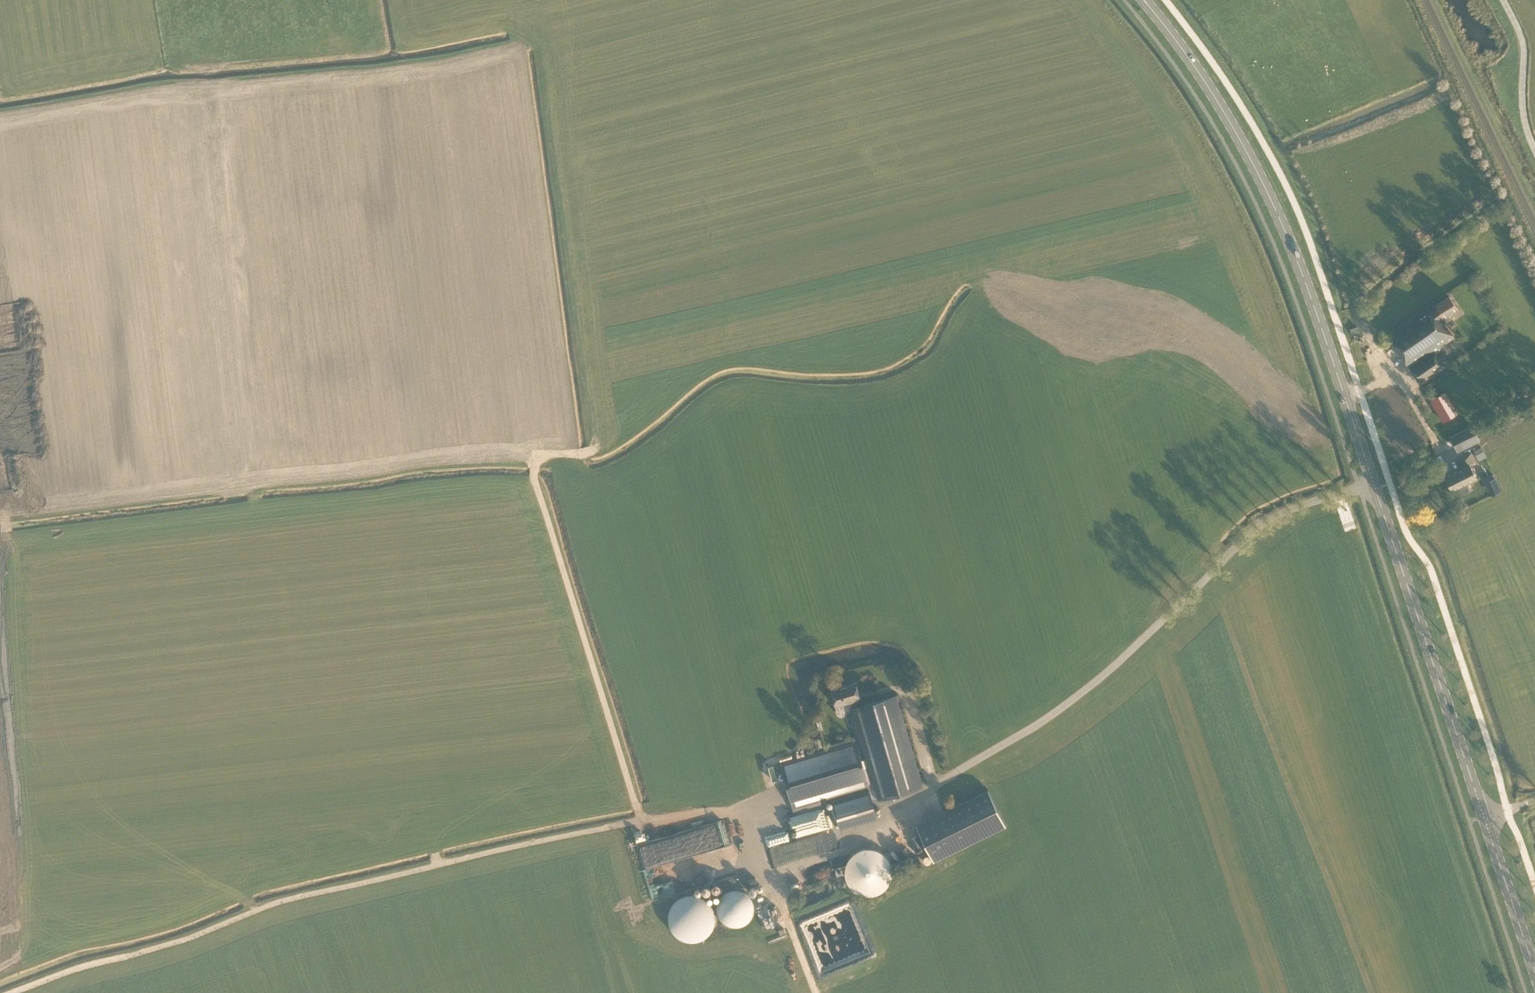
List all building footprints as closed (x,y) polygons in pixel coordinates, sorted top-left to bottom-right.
[(1458,310),(1450,297),(1435,306),(1433,302),(1387,335),(1420,384),(1445,367),(1435,352),(1454,338),(1442,321),(1458,310)] [(1359,333),(1357,327),(1350,329),(1352,335),(1359,333)] [(1443,422),(1458,413),(1446,391),(1430,400),(1443,422)] [(1479,440),(1472,425),(1450,436),(1457,451),(1479,440)] [(1483,452),(1480,444),(1472,448),(1476,456),(1483,452)] [(1470,490),(1466,482),(1476,477),(1470,464),(1475,461),(1470,452),(1460,457),(1465,466),(1443,477),(1450,491),(1458,486),(1462,494),(1470,490)] [(1487,480),(1487,482),(1491,490),(1493,494),(1500,491),(1498,487),(1494,477),(1487,480)] [(860,698),(855,681),(830,688),(835,705),(850,701),(855,718),(872,777),(867,778),(856,740),(779,762),(793,810),(831,799),(840,827),(877,817),(874,806),(892,802),(890,795),(906,789),(907,791),(923,786),(896,694),(865,703),(864,700),(860,698)] [(1006,825),(988,789),(915,824),(933,861),(1006,825)] [(678,853),(687,846),(683,842),(675,850),(678,853)] [(872,848),(868,848),(864,848),(860,849),(858,850),(856,851),(853,853),(850,856),(848,859),(846,863),(845,867),(844,871),(845,875),(846,879),(848,883),(850,886),(853,889),(856,892),(860,893),(864,895),(868,895),(872,895),(876,893),(880,892),(883,889),(886,886),(888,883),(890,879),(891,875),(892,871),(891,867),(890,863),(888,859),(886,856),(883,853),(880,851),(876,849),(872,848)] [(804,905),(833,893),(829,883),(824,885),(823,882),(799,892),(804,905)] [(738,888),(735,888),(732,888),(730,888),(728,889),(725,890),(723,892),(720,894),(719,897),(717,900),(716,903),(716,906),(716,909),(717,913),(719,916),(720,918),(723,921),(725,922),(728,924),(732,925),(735,925),(738,925),(741,924),(744,922),(747,921),(749,918),(751,916),(752,912),(753,909),(753,906),(753,903),(752,900),(751,897),(749,894),(747,892),(744,890),(741,889),(738,888)] [(695,893),(691,893),(686,893),(683,894),(679,896),(676,898),(673,901),(670,905),(669,909),(667,913),(667,917),(667,921),(669,925),(670,929),(673,932),(676,935),(679,937),(683,939),(687,940),(691,940),(695,940),(699,939),(703,937),(706,935),(709,932),(711,929),(713,925),(714,921),(715,917),(714,913),(713,909),(711,905),(709,901),(706,898),(703,896),(699,894),(695,893)] [(778,916),(772,903),(760,909),(766,922),(778,916)]
